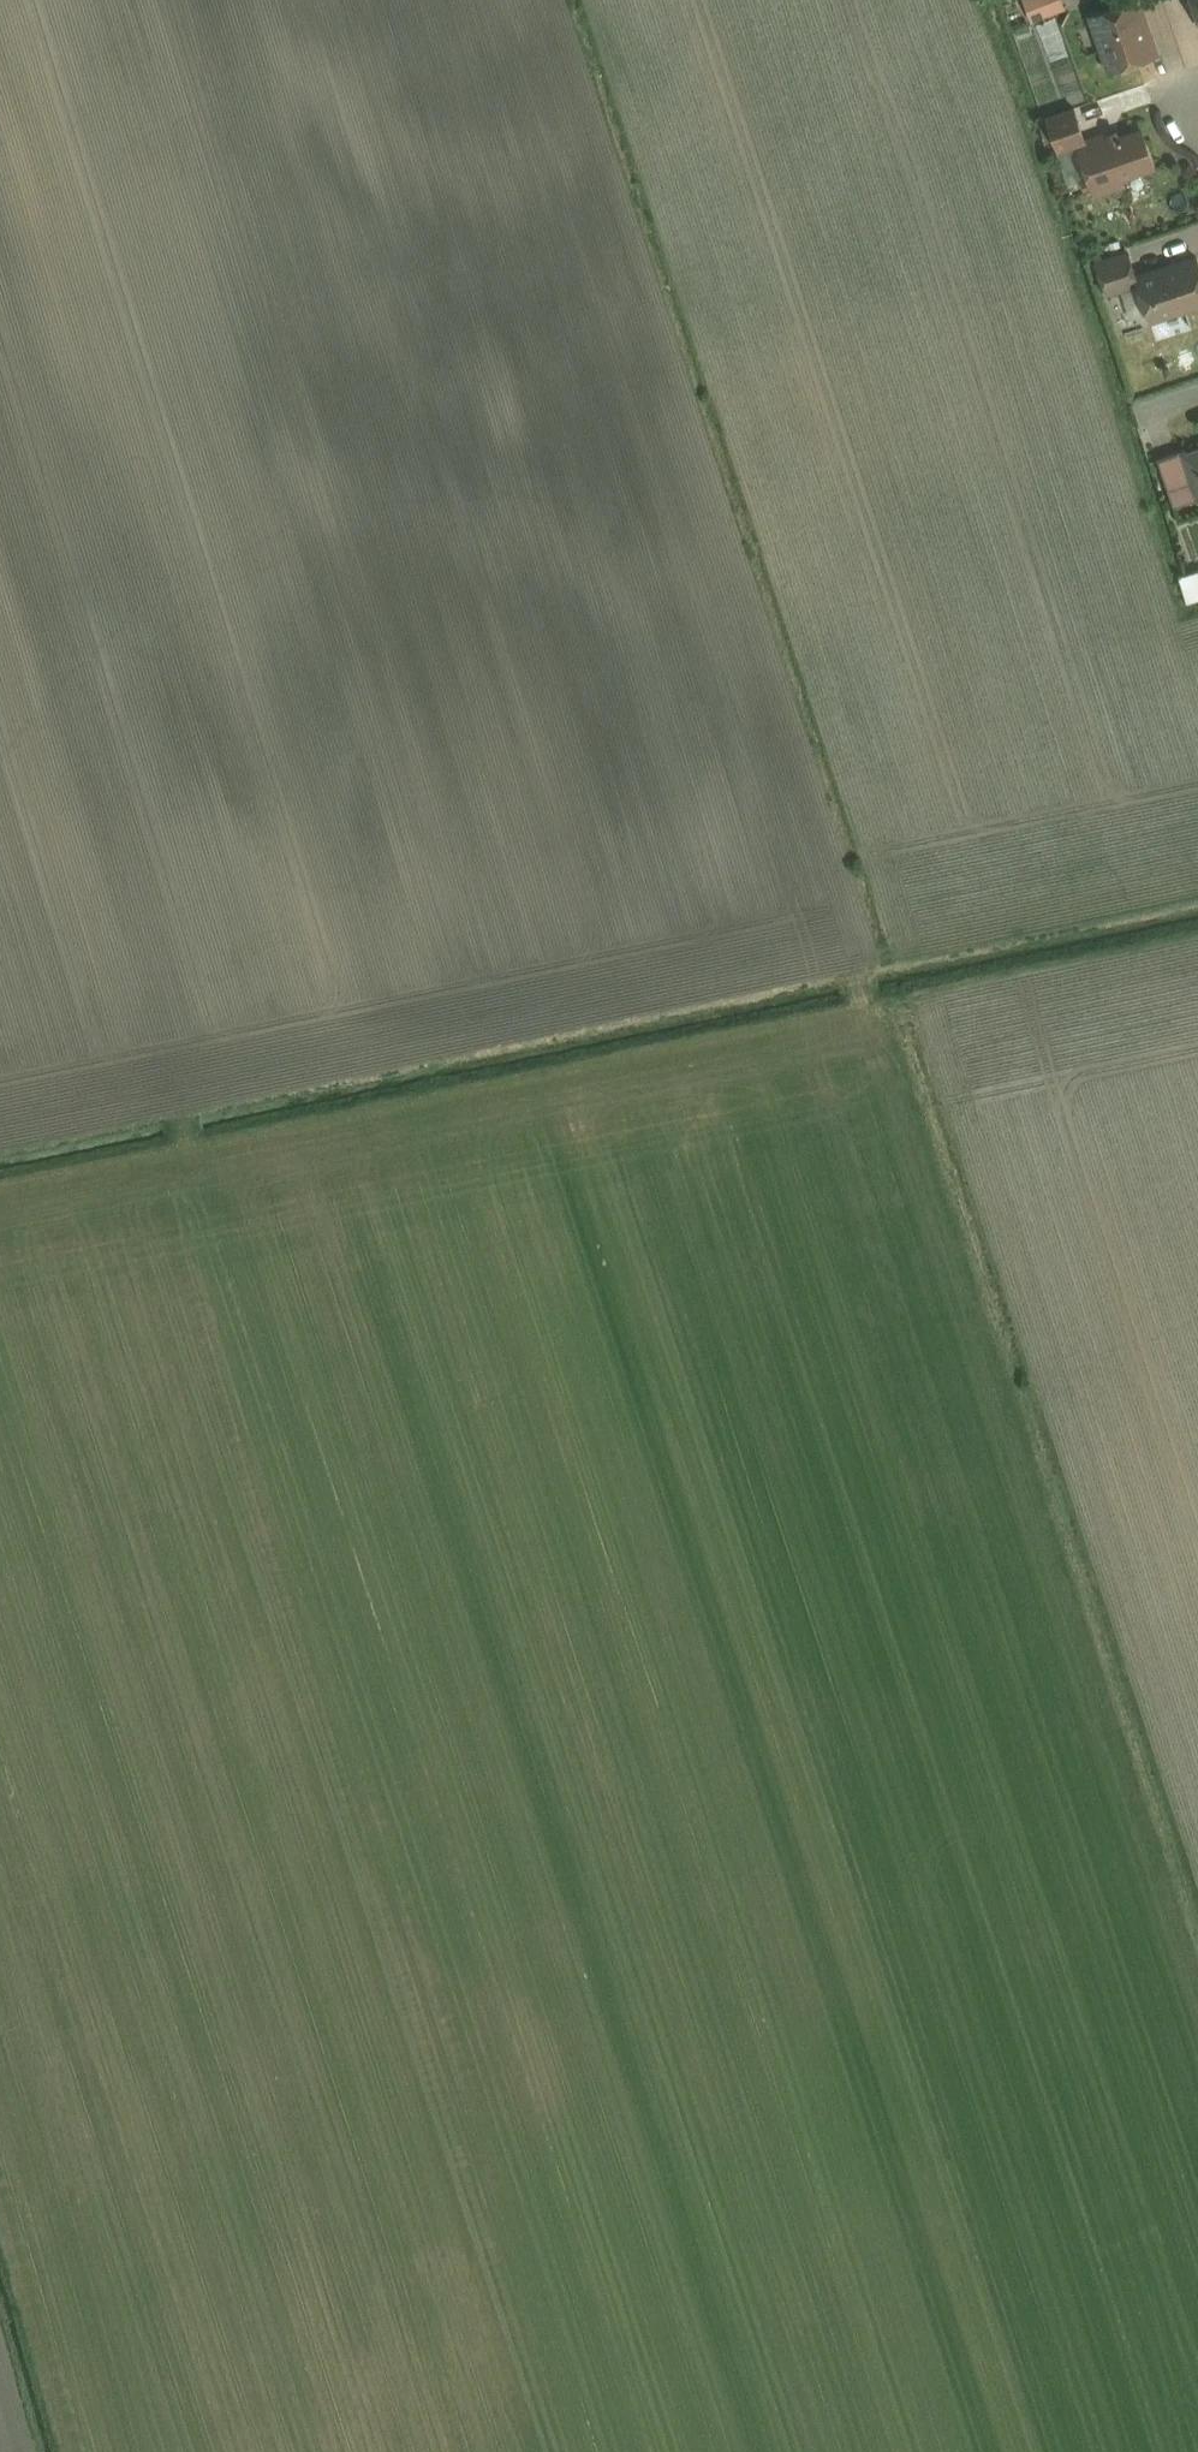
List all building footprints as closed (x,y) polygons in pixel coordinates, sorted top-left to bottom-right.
[(1068,7),(1065,0),(1025,0),(1033,21),(1068,7)] [(1143,0),(1127,0),(1093,12),(1113,69),(1162,52),(1143,0)] [(1037,97),(1078,86),(1060,21),(1019,32),(1037,97)] [(1159,166),(1144,124),(1112,136),(1109,127),(1073,140),(1094,198),(1130,185),(1127,177),(1159,166)] [(1134,274),(1149,321),(1197,305),(1197,253),(1134,274)] [(1180,451),(1196,498),(1197,498),(1197,445),(1180,451)] [(1197,594),(1197,567),(1180,572),(1187,597),(1197,594)]
